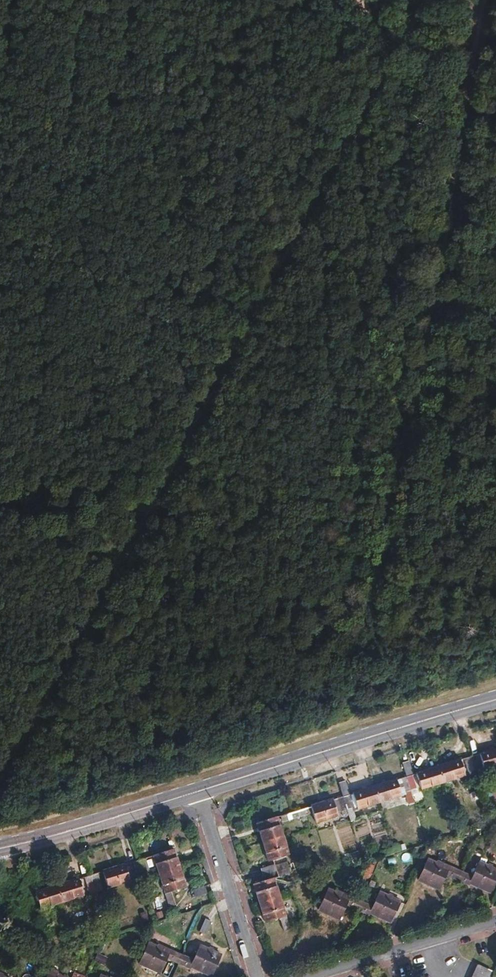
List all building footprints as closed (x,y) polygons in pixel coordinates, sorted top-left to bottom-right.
[(469,755),(469,756),(473,769),(477,782),(477,785),(488,782),(485,773),(480,774),(479,768),(484,767),(485,769),(495,766),(495,748),(469,755)] [(463,758),(467,771),(469,771),(473,769),(469,756),(463,758)] [(464,775),(459,759),(437,766),(442,782),(464,775)] [(442,782),(437,766),(415,773),(415,774),(412,775),(408,762),(401,764),(405,777),(409,790),(414,805),(425,802),(421,789),(442,782)] [(400,779),(403,791),(404,791),(409,790),(405,777),(400,779)] [(400,795),(395,779),(374,786),(379,802),(400,795)] [(341,797),(346,810),(352,808),(348,795),(350,795),(345,781),(337,784),(341,797)] [(374,786),(351,793),(356,809),(379,802),(374,786)] [(414,805),(409,790),(404,791),(409,807),(414,805)] [(346,810),(341,797),(336,798),(340,812),(346,810)] [(332,799),(309,806),(314,823),(337,816),(332,799)] [(293,811),(291,805),(278,809),(280,816),(287,814),(289,821),(305,816),(303,809),(293,811)] [(262,842),(282,836),(276,817),(255,823),(262,842)] [(463,834),(469,832),(464,817),(458,819),(463,834)] [(262,842),(268,861),(288,855),(282,836),(262,842)] [(395,853),(401,851),(399,845),(393,846),(395,853)] [(178,868),(172,848),(152,855),(158,874),(178,868)] [(147,870),(143,857),(137,859),(142,872),(147,870)] [(142,872),(137,859),(132,861),(136,874),(142,872)] [(448,866),(447,869),(425,859),(416,881),(438,890),(445,873),(450,875),(449,878),(455,881),(460,871),(448,866)] [(277,871),(289,867),(287,860),(260,869),(262,876),(277,871)] [(471,876),(460,871),(455,881),(463,884),(464,881),(489,892),(495,877),(495,870),(478,862),(471,876)] [(123,864),(101,870),(106,887),(128,880),(123,864)] [(289,867),(277,871),(279,876),(291,873),(289,867)] [(171,891),(184,887),(178,868),(158,874),(168,907),(175,904),(171,891)] [(99,885),(96,872),(89,874),(94,887),(99,885)] [(94,887),(89,874),(84,876),(88,889),(94,887)] [(274,877),(252,884),(258,903),(279,896),(274,877)] [(82,895),(77,878),(56,884),(61,901),(82,895)] [(354,884),(341,878),(339,884),(352,889),(354,884)] [(373,889),(376,883),(370,881),(368,887),(373,889)] [(56,884),(34,891),(40,908),(61,901),(56,884)] [(349,895),(348,898),(327,889),(317,910),(338,919),(346,902),(351,905),(350,907),(357,910),(361,901),(349,895)] [(378,892),(372,906),(361,901),(357,910),(364,913),(365,911),(390,922),(400,901),(378,892)] [(279,896),(258,903),(264,922),(279,918),(282,930),(289,928),(279,896)] [(292,910),(295,919),(299,918),(297,912),(296,906),(294,902),(290,903),(290,905),(288,905),(290,910),(292,910)] [(37,924),(44,922),(40,908),(33,910),(37,924)] [(203,918),(198,931),(205,934),(211,920),(203,918)] [(169,950),(168,951),(147,942),(137,963),(159,973),(166,956),(172,958),(171,961),(176,964),(181,954),(187,941),(178,937),(176,942),(172,940),(168,949),(169,950)] [(181,954),(184,956),(190,942),(187,941),(181,954)] [(192,960),(184,956),(181,954),(176,964),(185,968),(186,965),(210,975),(220,955),(199,946),(192,960)] [(476,964),(470,976),(487,976),(490,971),(476,964)]
